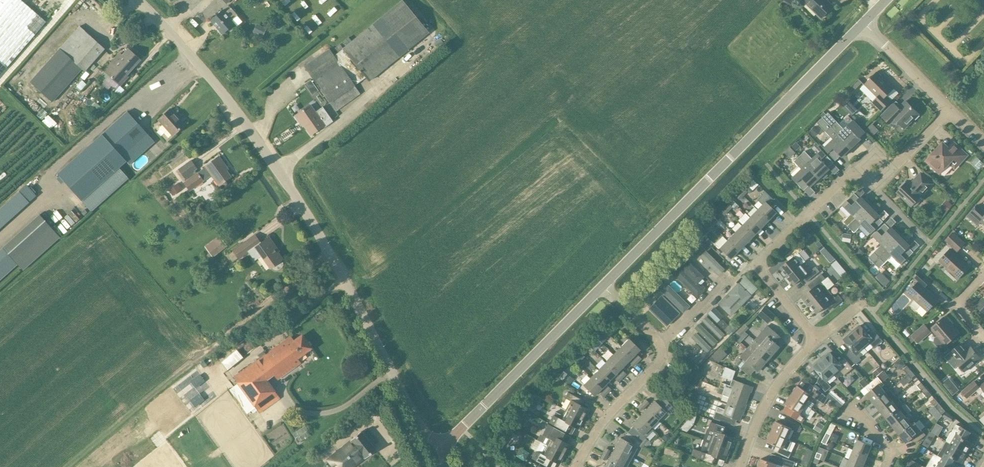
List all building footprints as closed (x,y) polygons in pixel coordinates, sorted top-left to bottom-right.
[(7,67),(46,22),(21,0),(0,0),(0,62),(7,67)] [(301,3),(305,8),(311,4),(308,0),(305,0),(301,3)] [(429,32),(403,0),(402,0),(352,41),(348,37),(343,41),(346,45),(342,49),(334,56),(329,48),(304,66),(329,104),(330,103),(336,111),(360,94),(355,86),(366,77),(369,81),(429,32)] [(822,18),(833,6),(827,0),(803,0),(822,18)] [(222,10),(211,20),(217,27),(216,29),(219,33),(221,32),(223,34),(234,24),(232,21),(238,15),(231,8),(225,13),(222,10)] [(254,32),(263,36),(266,28),(257,25),(254,32)] [(33,78),(30,82),(36,87),(46,97),(52,102),(82,69),(85,71),(105,49),(80,26),(33,78)] [(128,49),(115,64),(112,62),(104,70),(120,85),(128,76),(126,75),(140,59),(128,49)] [(860,89),(873,101),(882,111),(892,101),(887,96),(895,88),(878,71),(864,85),(860,89)] [(296,99),(301,106),(308,101),(303,94),(296,99)] [(921,116),(919,114),(920,114),(906,100),(899,107),(894,102),(881,115),(890,125),(896,119),(906,128),(915,118),(916,120),(921,116)] [(323,106),(315,112),(310,105),(295,115),(301,123),(302,122),(311,135),(324,125),(325,127),(333,121),(323,106)] [(829,108),(836,117),(840,114),(834,105),(829,108)] [(185,124),(171,109),(158,119),(173,135),(185,124)] [(57,173),(82,201),(91,211),(129,178),(119,167),(126,161),(129,165),(155,142),(127,111),(102,133),(57,173)] [(823,118),(853,149),(859,143),(858,142),(862,139),(861,137),(866,132),(854,120),(844,129),(828,112),(826,114),(824,112),(821,115),(823,118)] [(48,114),(41,120),(51,129),(57,123),(48,114)] [(824,148),(829,153),(836,161),(841,155),(843,157),(846,153),(847,154),(853,149),(823,118),(817,123),(833,140),(824,148)] [(956,167),(967,155),(955,143),(950,149),(944,143),(927,160),(940,172),(950,162),(956,167)] [(834,162),(827,155),(822,150),(813,159),(806,151),(799,156),(821,179),(828,173),(826,172),(830,168),(829,167),(834,162)] [(228,169),(219,156),(205,166),(206,167),(198,172),(197,173),(195,170),(197,169),(191,160),(178,169),(184,178),(185,178),(186,180),(183,182),(190,191),(204,181),(204,180),(212,175),(219,186),(231,177),(227,171),(228,169)] [(804,190),(809,186),(810,185),(811,187),(815,183),(816,184),(821,179),(799,156),(795,161),(802,169),(793,178),(797,183),(804,190)] [(898,192),(912,206),(922,196),(921,195),(933,183),(922,173),(910,185),(907,182),(898,192)] [(184,185),(179,180),(168,190),(173,195),(184,185)] [(776,212),(769,205),(774,199),(765,191),(757,199),(762,204),(757,209),(769,220),(776,212)] [(29,203),(19,192),(0,208),(0,228),(29,203)] [(850,198),(843,205),(852,214),(844,221),(849,227),(858,219),(872,204),(866,199),(865,200),(861,196),(858,200),(853,194),(850,198)] [(729,204),(725,207),(729,211),(732,207),(735,210),(739,206),(733,201),(733,200),(729,204)] [(858,219),(849,227),(855,232),(863,224),(872,233),(882,223),(877,218),(880,215),(876,211),(878,210),(872,204),(858,219)] [(983,209),(977,204),(967,215),(979,225),(982,222),(983,224),(983,210),(983,209)] [(724,215),(728,211),(729,211),(725,207),(721,212),(724,215)] [(769,220),(757,209),(750,217),(761,227),(769,220)] [(745,213),(738,220),(742,224),(753,235),(761,227),(750,217),(745,213)] [(23,270),(60,237),(39,214),(2,247),(23,270)] [(709,231),(714,226),(710,223),(706,227),(699,234),(702,237),(704,234),(705,235),(709,231)] [(831,227),(839,236),(843,233),(835,223),(831,227)] [(753,235),(742,224),(735,232),(746,243),(753,235)] [(875,252),(869,258),(874,263),(890,247),(902,235),(897,229),(895,230),(892,227),(888,230),(883,225),(873,235),(882,244),(879,247),(875,252)] [(746,243),(735,232),(727,240),(738,251),(746,243)] [(842,241),(851,242),(852,235),(844,233),(844,234),(842,234),(839,237),(842,241)] [(946,241),(953,247),(957,251),(965,243),(953,233),(946,241)] [(220,235),(205,246),(212,257),(227,246),(220,235)] [(890,247),(874,263),(880,268),(885,263),(893,255),(902,264),(912,254),(907,249),(910,245),(907,242),(908,241),(902,235),(890,247)] [(252,249),(248,252),(254,260),(261,255),(262,255),(271,268),(271,267),(272,269),(275,270),(278,270),(282,267),(283,264),(283,262),(282,260),(283,259),(276,250),(277,249),(276,247),(269,237),(252,249)] [(738,251),(727,240),(719,248),(730,259),(738,251)] [(233,251),(228,255),(232,262),(237,258),(238,258),(239,259),(248,252),(252,249),(246,241),(233,250),(233,251)] [(786,275),(787,276),(801,265),(806,261),(799,253),(803,250),(800,247),(799,245),(796,247),(789,253),(792,258),(780,267),(784,271),(782,272),(785,276),(786,275)] [(684,247),(679,252),(687,260),(694,252),(690,248),(687,251),(684,247)] [(859,248),(854,254),(859,259),(865,253),(859,248)] [(958,280),(970,267),(951,250),(940,261),(948,268),(946,270),(958,280)] [(706,251),(696,261),(715,280),(725,271),(706,251)] [(680,266),(687,260),(679,252),(672,259),(680,266)] [(831,263),(835,259),(832,255),(827,259),(831,263)] [(837,260),(832,264),(836,269),(840,265),(837,260)] [(711,284),(689,261),(676,275),(697,297),(711,284)] [(816,267),(808,273),(801,265),(787,276),(789,278),(787,279),(790,282),(791,281),(794,285),(806,275),(810,279),(820,271),(816,267)] [(909,293),(915,300),(910,305),(916,311),(921,305),(928,312),(939,299),(926,287),(930,281),(919,271),(914,277),(919,282),(909,293)] [(812,282),(815,286),(804,296),(807,300),(805,301),(808,304),(809,303),(811,305),(829,290),(822,281),(826,278),(822,274),(812,282)] [(884,286),(890,281),(885,277),(880,282),(884,286)] [(660,279),(653,286),(657,290),(664,283),(660,279)] [(672,280),(661,291),(683,313),(694,302),(672,280)] [(740,284),(718,305),(732,319),(753,297),(740,284)] [(653,286),(646,293),(650,297),(657,290),(653,286)] [(839,295),(835,298),(829,290),(811,305),(812,306),(810,307),(813,311),(815,310),(818,313),(830,303),(833,308),(843,300),(839,295)] [(648,311),(667,329),(681,315),(662,296),(648,311)] [(775,315),(764,306),(757,314),(768,323),(775,315)] [(723,316),(714,307),(707,314),(716,323),(723,330),(728,325),(721,318),(723,316)] [(707,318),(695,330),(714,350),(726,338),(707,318)] [(946,345),(959,333),(954,327),(953,329),(943,318),(931,328),(937,336),(934,338),(934,343),(937,346),(941,346),(944,344),(946,345)] [(919,342),(931,332),(924,324),(912,335),(913,335),(908,339),(911,343),(916,339),(919,342)] [(875,331),(870,336),(861,325),(852,332),(865,347),(870,343),(875,348),(883,341),(875,331)] [(762,331),(754,340),(760,345),(772,355),(779,346),(784,341),(773,330),(767,336),(762,331)] [(863,355),(860,352),(865,347),(852,332),(844,339),(853,350),(847,355),(856,364),(861,360),(859,357),(863,355)] [(267,380),(274,375),(277,379),(300,362),(297,358),(311,348),(302,335),(293,341),(290,337),(261,358),(260,357),(233,377),(237,382),(236,383),(237,384),(229,389),(247,414),(255,407),(260,413),(280,398),(275,391),(276,391),(267,380)] [(621,346),(632,357),(640,349),(629,338),(621,346)] [(754,340),(747,348),(753,353),(765,363),(772,355),(760,345),(754,340)] [(965,372),(981,358),(971,346),(967,350),(961,343),(945,356),(955,368),(959,365),(965,372)] [(696,344),(689,351),(693,355),(700,348),(696,344)] [(632,357),(621,346),(614,354),(625,365),(632,357)] [(747,348),(740,356),(745,361),(755,370),(757,372),(765,363),(753,353),(747,348)] [(228,370),(243,357),(237,349),(221,362),(228,370)] [(722,358),(716,352),(712,356),(718,362),(722,358)] [(845,358),(840,363),(831,352),(822,359),(835,374),(840,370),(845,376),(853,368),(845,358)] [(625,365),(614,354),(606,361),(617,372),(625,365)] [(745,361),(740,356),(734,362),(738,366),(742,362),(744,363),(745,361)] [(831,387),(827,381),(835,374),(822,359),(814,366),(823,377),(817,382),(826,392),(831,387)] [(905,364),(900,359),(895,364),(900,369),(905,364)] [(617,372),(606,361),(599,369),(610,380),(617,372)] [(749,376),(755,370),(745,361),(744,363),(740,368),(749,376)] [(610,380),(599,369),(591,377),(602,388),(610,380)] [(602,388),(591,377),(583,385),(594,396),(602,388)] [(866,387),(869,391),(866,394),(873,402),(886,392),(882,387),(885,385),(882,382),(878,377),(869,384),(867,386),(866,387)] [(865,388),(866,387),(867,386),(869,384),(864,378),(860,382),(865,388)] [(958,390),(948,378),(943,382),(952,395),(958,390)] [(735,380),(732,379),(730,386),(721,382),(719,387),(748,398),(752,386),(735,380)] [(981,386),(980,387),(974,380),(961,391),(967,399),(976,391),(980,395),(983,391),(983,383),(981,386)] [(793,392),(792,394),(806,404),(812,408),(818,400),(824,404),(828,398),(811,384),(806,391),(798,385),(796,388),(795,387),(792,392),(793,392)] [(727,403),(744,409),(748,398),(719,387),(717,393),(729,397),(727,403)] [(928,398),(932,395),(925,387),(921,390),(928,398)] [(886,392),(873,402),(880,410),(896,397),(890,389),(886,392)] [(565,398),(571,401),(566,409),(583,419),(589,409),(578,404),(581,399),(568,392),(565,398)] [(844,404),(830,392),(827,396),(841,408),(844,404)] [(540,397),(534,394),(527,406),(534,409),(540,397)] [(812,408),(806,404),(792,394),(790,397),(789,396),(786,401),(787,401),(786,403),(787,405),(784,410),(802,423),(812,408)] [(658,419),(666,411),(669,414),(675,408),(663,396),(657,402),(655,400),(647,408),(658,419)] [(896,397),(880,410),(887,418),(902,405),(903,404),(897,396),(896,397)] [(942,415),(946,411),(938,402),(934,406),(942,415)] [(689,411),(698,413),(700,406),(691,403),(689,411)] [(728,416),(739,421),(744,409),(727,403),(725,409),(717,406),(713,418),(725,423),(728,416)] [(902,405),(887,418),(893,426),(906,416),(909,414),(902,405)] [(640,416),(651,427),(658,419),(647,408),(640,416)] [(555,411),(549,423),(568,433),(572,425),(578,428),(583,419),(566,409),(563,415),(555,411)] [(628,432),(645,445),(645,444),(647,447),(650,443),(648,441),(648,440),(646,438),(654,430),(651,427),(640,416),(632,424),(633,425),(628,432)] [(815,428),(821,432),(828,419),(821,416),(815,428)] [(893,426),(900,434),(912,424),(906,416),(893,426)] [(774,424),(772,429),(773,429),(772,431),(788,438),(792,429),(799,432),(799,431),(801,427),(801,426),(789,420),(787,426),(777,421),(775,424),(774,424)] [(710,422),(708,429),(713,431),(710,441),(729,449),(733,437),(727,435),(730,429),(725,427),(710,421),(710,422)] [(915,422),(912,424),(900,434),(907,443),(913,438),(917,443),(926,435),(915,422)] [(935,434),(938,435),(944,426),(936,422),(923,444),(928,447),(935,434)] [(543,435),(540,441),(564,454),(570,445),(564,441),(567,434),(549,424),(543,435)] [(946,441),(967,453),(973,444),(966,440),(971,432),(956,424),(946,441)] [(298,441),(310,435),(305,426),(293,432),(298,441)] [(340,459),(346,466),(347,466),(345,465),(355,456),(359,460),(358,461),(364,457),(365,458),(376,450),(361,431),(350,440),(352,441),(328,460),(333,465),(340,459)] [(769,439),(767,441),(776,445),(784,449),(788,451),(792,441),(788,439),(788,438),(772,431),(771,434),(770,433),(768,438),(769,439)] [(622,438),(621,437),(615,447),(632,456),(638,446),(635,445),(636,442),(638,444),(638,445),(642,448),(645,445),(628,432),(622,438)] [(497,447),(501,449),(508,438),(505,436),(497,447)] [(854,449),(868,455),(872,445),(858,439),(854,449)] [(693,448),(691,455),(715,464),(716,464),(719,458),(725,460),(729,449),(710,441),(707,448),(702,447),(701,451),(693,448)] [(967,453),(946,441),(938,455),(952,464),(955,459),(962,463),(967,453)] [(545,465),(549,458),(559,464),(564,454),(547,445),(542,454),(536,451),(532,458),(545,465)] [(610,456),(627,466),(632,456),(615,447),(610,456)] [(784,449),(782,455),(789,458),(792,452),(788,451),(784,449)] [(868,455),(854,449),(849,459),(864,465),(868,455)] [(926,466),(950,466),(952,464),(938,455),(934,453),(926,466)] [(606,466),(626,466),(627,466),(610,456),(605,466),(606,466)] [(779,465),(784,466),(785,466),(794,466),(796,462),(782,457),(779,465)] [(757,466),(758,466),(777,466),(778,464),(768,461),(761,458),(760,461),(759,461),(757,466)] [(918,463),(911,459),(906,466),(916,466),(918,463)]
